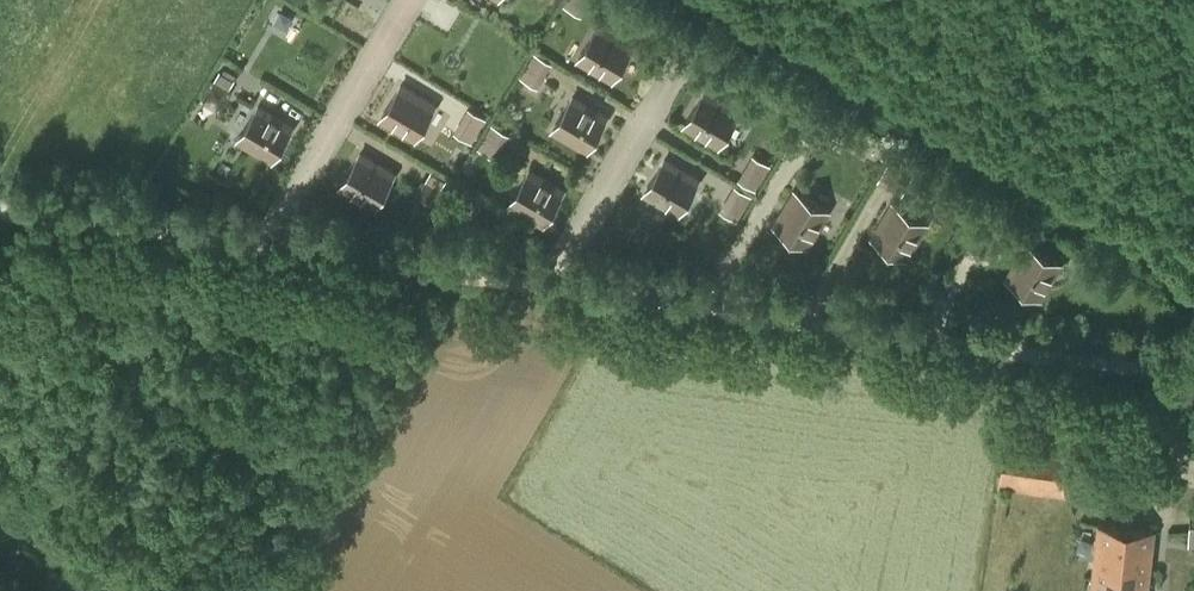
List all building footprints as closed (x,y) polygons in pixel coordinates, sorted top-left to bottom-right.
[(386,13),(392,0),(358,0),(386,13)] [(564,5),(582,15),(591,0),(566,0),(564,5)] [(278,5),(271,20),(298,32),(305,17),(278,5)] [(601,58),(635,78),(654,45),(620,25),(601,58)] [(534,52),(520,77),(538,87),(552,62),(534,52)] [(437,105),(403,85),(383,118),(417,138),(437,105)] [(680,123),(714,143),(733,110),(699,90),(680,123)] [(556,133),(590,153),(610,120),(576,100),(556,133)] [(297,128),(263,108),(243,141),(277,161),(297,128)] [(471,109),(457,133),(472,141),(485,118),(471,109)] [(478,148),(496,158),(510,134),(492,124),(478,148)] [(738,179),(756,189),(771,165),(752,154),(738,179)] [(326,190),(360,210),(380,177),(346,157),(326,190)] [(657,162),(638,194),(672,214),(691,182),(657,162)] [(888,163),(878,180),(901,194),(912,176),(888,163)] [(513,207),(547,226),(566,194),(532,174),(513,207)] [(720,209),(738,220),(752,196),(734,185),(720,209)] [(816,219),(783,200),(763,234),(796,253),(816,219)] [(892,204),(872,237),(906,257),(926,224),(894,206),(892,204)] [(1027,245),(1007,278),(1041,298),(1060,265),(1027,245)] [(1007,430),(997,486),(1073,499),(1083,443),(1007,430)] [(1155,529),(1098,523),(1090,590),(1148,590),(1155,529)]
